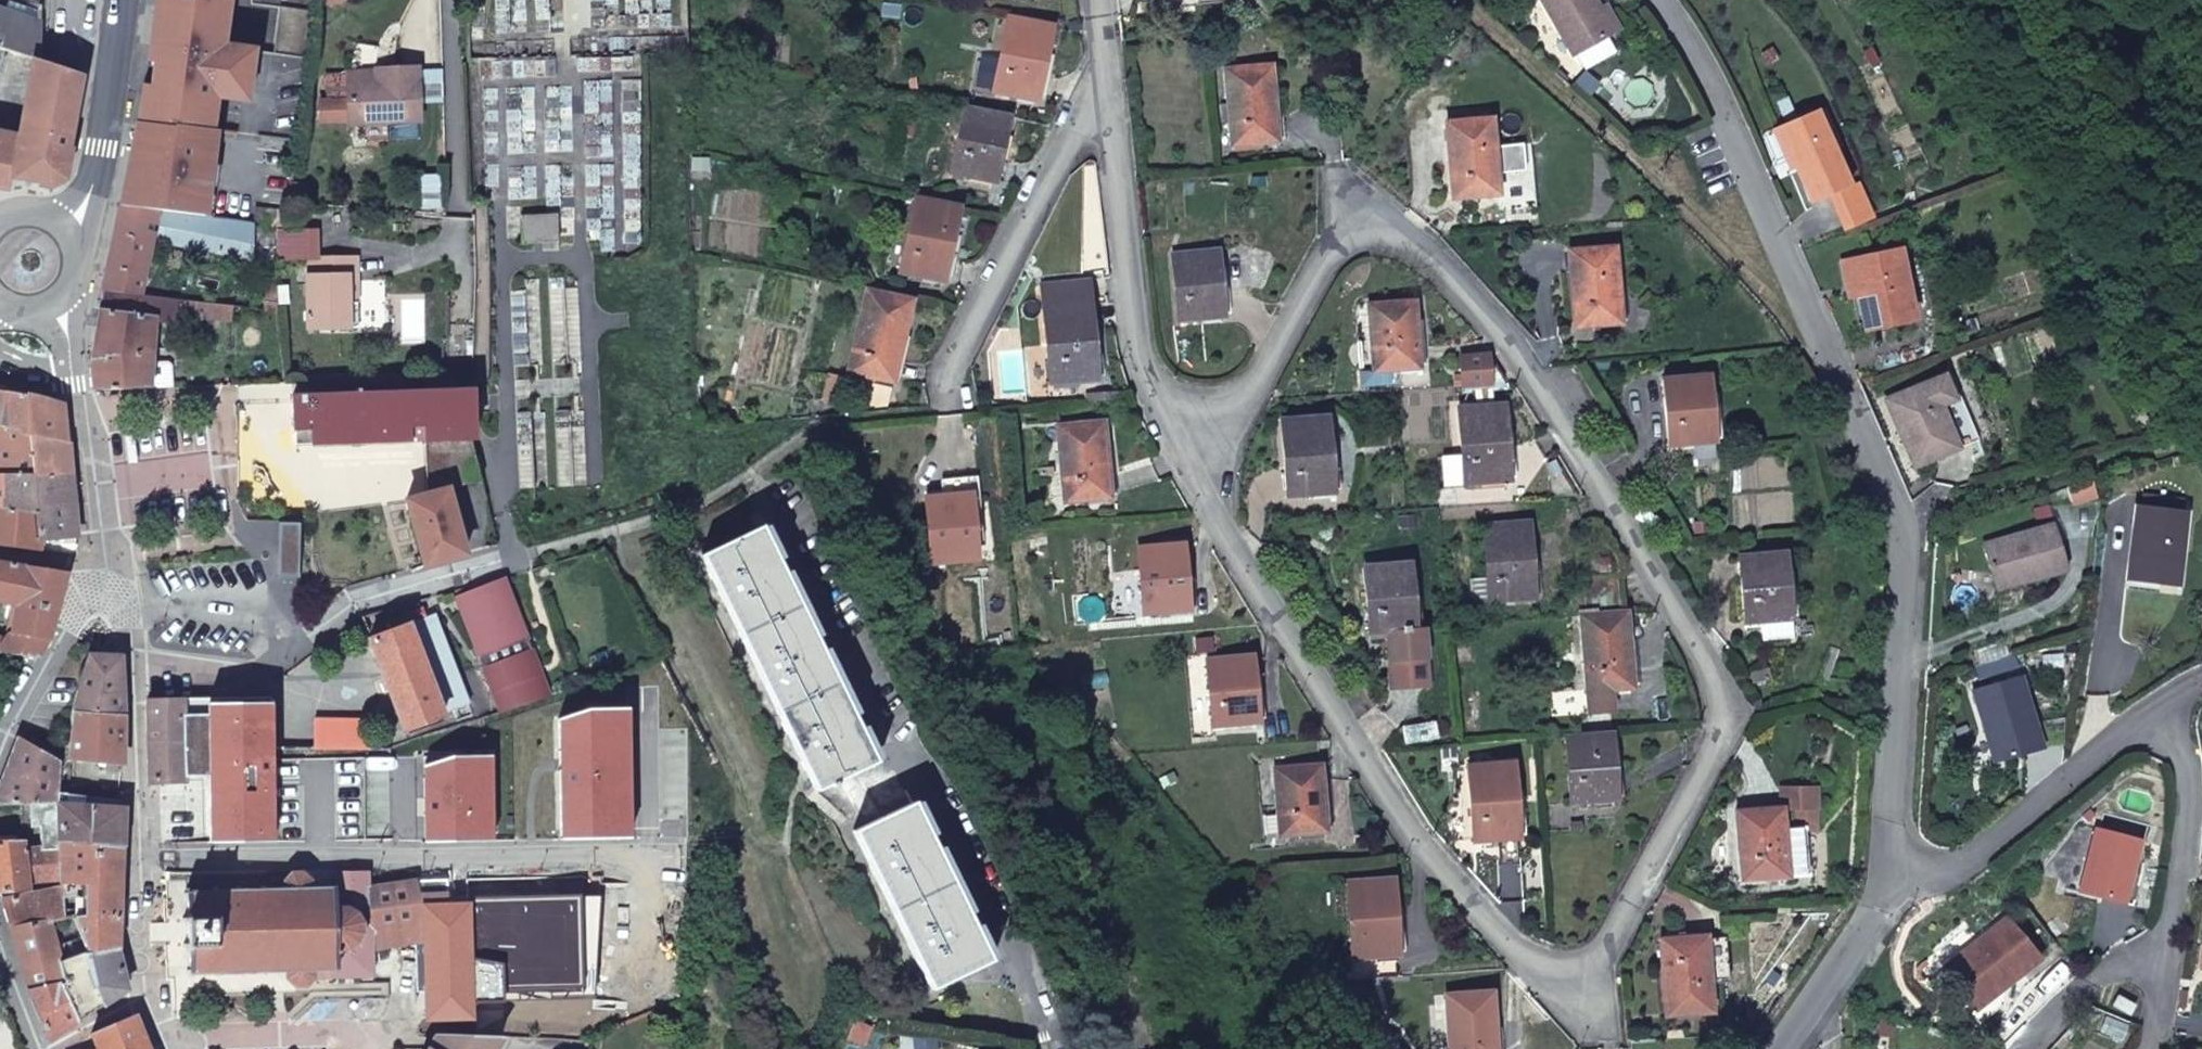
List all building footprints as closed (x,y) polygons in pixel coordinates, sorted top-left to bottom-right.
[(138,122),(205,130),(207,116),(213,110),(216,98),(218,81),(247,84),(263,86),(268,53),(220,46),(228,0),(162,0),(161,7),(154,12),(149,47),(156,54),(151,86),(143,85),(138,122)] [(154,12),(161,7),(162,0),(155,0),(154,12)] [(1608,31),(1593,6),(1590,0),(1541,0),(1570,51),(1574,49),(1581,64),(1613,47),(1605,33),(1608,31)] [(1593,6),(1608,31),(1614,27),(1599,2),(1593,6)] [(7,3),(4,11),(22,17),(25,9),(7,3)] [(283,7),(272,53),(307,57),(313,9),(283,7)] [(32,58),(37,60),(38,23),(22,17),(4,11),(0,10),(0,49),(32,58)] [(1037,100),(1052,26),(1007,17),(992,92),(1037,100)] [(7,191),(10,176),(51,185),(63,175),(65,162),(72,161),(78,129),(71,128),(82,74),(37,60),(32,58),(18,137),(0,134),(0,190),(7,191)] [(1271,67),(1225,70),(1232,146),(1278,142),(1271,67)] [(417,121),(415,69),(381,70),(381,82),(347,84),(348,104),(319,105),(320,125),(417,121)] [(218,81),(216,98),(240,101),(241,88),(247,84),(218,81)] [(1815,107),(1777,126),(1811,200),(1849,183),(1815,107)] [(1008,117),(964,108),(952,173),(996,182),(1008,117)] [(1493,120),(1447,124),(1453,199),(1498,195),(1493,120)] [(211,163),(215,131),(205,130),(138,122),(137,122),(131,145),(119,207),(214,218),(219,164),(211,163)] [(960,207),(915,198),(899,272),(943,281),(960,207)] [(214,218),(119,207),(102,290),(139,296),(148,251),(157,252),(159,241),(251,259),(254,223),(214,218)] [(287,229),(289,211),(258,207),(256,222),(260,223),(260,224),(274,225),(274,227),(287,229)] [(274,225),(260,224),(263,247),(275,246),(274,227),(274,225)] [(1896,247),(1849,258),(1856,292),(1863,326),(1910,315),(1896,247)] [(1614,249),(1569,252),(1574,327),(1620,323),(1614,249)] [(1218,251),(1172,256),(1179,321),(1225,317),(1218,251)] [(1856,292),(1849,258),(1838,260),(1846,295),(1856,292)] [(357,329),(356,304),(347,304),(346,260),(307,260),(308,329),(357,329)] [(347,304),(356,304),(356,260),(346,260),(347,304)] [(275,270),(262,269),(262,301),(266,301),(266,310),(277,311),(277,302),(275,270)] [(1073,381),(1095,379),(1088,304),(1085,304),(1083,283),(1043,286),(1051,396),(1074,394),(1073,381)] [(102,290),(99,312),(154,316),(157,298),(139,296),(102,290)] [(910,301),(866,291),(848,373),(892,383),(910,301)] [(176,300),(157,298),(154,316),(152,324),(177,326),(179,309),(176,308),(176,300)] [(232,306),(176,300),(176,308),(179,309),(202,319),(231,321),(232,306)] [(1414,303),(1368,305),(1374,372),(1419,368),(1414,303)] [(99,312),(93,361),(94,391),(148,388),(148,364),(148,351),(152,324),(154,316),(99,312)] [(1463,386),(1503,383),(1486,355),(1460,357),(1463,386)] [(167,363),(148,364),(148,388),(169,387),(169,366),(167,363)] [(1912,461),(1956,443),(1939,401),(1951,396),(1940,370),(1884,394),(1912,461)] [(1710,376),(1664,379),(1670,446),(1715,442),(1710,376)] [(856,414),(886,412),(891,389),(847,379),(845,389),(860,392),(856,414)] [(838,390),(826,387),(823,399),(836,401),(838,390)] [(474,439),(472,390),(458,391),(366,394),(366,389),(348,390),(348,394),(293,396),(294,445),(425,441),(471,439),(474,439)] [(64,403),(21,395),(0,393),(0,426),(28,434),(29,440),(68,443),(64,403)] [(1939,401),(1956,443),(1968,438),(1951,396),(1939,401)] [(1505,405),(1460,408),(1465,484),(1510,481),(1505,405)] [(1327,418),(1281,421),(1287,497),(1332,493),(1327,418)] [(1103,423),(1058,426),(1065,502),(1110,498),(1103,423)] [(68,443),(29,440),(28,434),(0,426),(0,473),(18,474),(71,476),(68,443)] [(481,479),(471,439),(425,441),(427,495),(448,490),(481,479)] [(237,461),(236,501),(255,501),(255,462),(237,461)] [(38,514),(36,504),(73,505),(71,476),(18,474),(0,473),(0,508),(38,514)] [(949,480),(950,498),(973,496),(972,478),(949,480)] [(423,567),(465,555),(448,490),(427,495),(405,501),(423,567)] [(973,496),(950,498),(927,499),(932,565),(956,563),(979,561),(973,496)] [(2133,573),(2164,576),(2165,564),(2175,558),(2182,559),(2188,507),(2139,502),(2137,518),(2142,519),(2133,573)] [(36,504),(38,514),(45,515),(41,542),(75,540),(73,505),(36,504)] [(38,514),(0,508),(0,546),(39,552),(41,542),(45,515),(38,514)] [(2056,522),(1989,542),(2000,582),(2027,573),(2029,578),(2069,565),(2056,522)] [(1529,523),(1483,526),(1489,601),(1534,598),(1529,523)] [(702,555),(817,790),(875,761),(760,526),(702,555)] [(1183,544),(1137,548),(1143,614),(1189,609),(1183,544)] [(1785,553),(1740,557),(1746,622),(1761,621),(1762,638),(1791,635),(1785,553)] [(2165,564),(2164,576),(2180,578),(2182,559),(2175,558),(2165,564)] [(24,657),(37,659),(48,639),(67,572),(0,560),(0,602),(17,605),(11,634),(2,644),(0,642),(0,654),(24,657)] [(1411,563),(1365,567),(1370,632),(1388,631),(1390,659),(1424,657),(1423,636),(1416,637),(1411,563)] [(1585,616),(1627,613),(1624,576),(1584,579),(1585,616)] [(456,597),(479,657),(485,654),(489,664),(483,667),(500,712),(550,695),(531,648),(528,649),(503,578),(456,597)] [(383,611),(364,617),(368,627),(386,622),(383,611)] [(1585,616),(1582,616),(1588,692),(1552,694),(1554,716),(1613,711),(1612,690),(1633,688),(1627,613),(1585,616)] [(468,704),(433,614),(369,638),(405,730),(468,704)] [(1980,675),(2020,664),(2017,653),(1977,664),(1980,675)] [(72,710),(122,714),(120,658),(87,656),(72,710)] [(1253,656),(1207,660),(1213,724),(1258,721),(1253,656)] [(1424,657),(1390,659),(1393,689),(1426,686),(1424,657)] [(1977,689),(1989,730),(1996,728),(2004,757),(2044,745),(2024,675),(1977,689)] [(184,700),(184,777),(207,776),(209,843),(272,842),(271,697),(184,700)] [(184,777),(184,700),(147,702),(149,782),(184,781),(184,777)] [(121,764),(122,714),(72,710),(66,759),(121,764)] [(313,750),(369,750),(369,725),(314,723),(313,750)] [(1996,728),(1989,730),(1997,759),(2004,757),(1996,728)] [(1618,798),(1612,733),(1567,737),(1572,802),(1618,798)] [(55,802),(57,765),(17,737),(0,784),(0,805),(21,803),(55,802)] [(1514,762),(1468,766),(1474,841),(1520,837),(1514,762)] [(1320,764),(1275,768),(1281,835),(1326,830),(1320,764)] [(1781,808),(1781,809),(1815,808),(1814,787),(1781,789),(1781,808)] [(97,801),(58,798),(58,802),(60,847),(120,850),(122,809),(97,808),(97,801)] [(58,802),(55,802),(21,803),(21,826),(40,826),(41,847),(25,851),(24,842),(0,842),(0,891),(29,888),(28,881),(61,880),(60,847),(58,802)] [(913,802),(855,830),(932,988),(989,959),(913,802)] [(1741,880),(1786,877),(1783,832),(1781,809),(1781,808),(1736,812),(1741,880)] [(1794,817),(1794,828),(1815,828),(1815,816),(1794,817)] [(2134,868),(2140,843),(2142,837),(2097,825),(2080,887),(2126,900),(2134,868)] [(1783,832),(1786,877),(1808,875),(1805,830),(1783,832)] [(120,850),(60,847),(61,880),(61,886),(66,884),(67,887),(71,898),(81,899),(81,882),(85,882),(86,918),(77,919),(81,935),(86,950),(87,954),(115,950),(120,856),(120,850)] [(2134,868),(2126,900),(2133,902),(2141,870),(2134,868)] [(314,978),(373,977),(372,946),(372,932),(370,889),(368,890),(368,872),(333,872),(333,891),(311,891),(311,882),(301,873),(292,873),(284,882),(285,892),(241,889),(189,894),(189,890),(186,890),(183,948),(187,951),(187,978),(192,978),(191,973),(212,973),(212,977),(217,978),(266,976),(266,971),(286,971),(286,978),(294,986),(305,987),(314,978)] [(179,902),(179,879),(165,880),(166,903),(179,902)] [(1393,879),(1349,881),(1354,958),(1399,954),(1393,879)] [(426,1019),(469,1018),(466,880),(445,880),(445,895),(418,896),(417,882),(370,889),(372,932),(423,926),(424,941),(426,1019)] [(71,898),(67,887),(3,901),(11,929),(48,922),(76,916),(71,898)] [(2010,916),(1948,968),(1976,999),(2008,972),(2014,979),(2043,954),(2010,916)] [(55,944),(48,922),(11,929),(23,977),(29,991),(59,984),(65,982),(59,959),(55,944)] [(372,932),(372,946),(424,941),(423,926),(372,932)] [(59,959),(86,950),(81,935),(55,944),(59,959)] [(1706,937),(1661,940),(1666,1015),(1711,1012),(1706,937)] [(127,989),(115,950),(87,954),(86,950),(59,959),(65,982),(59,984),(76,1022),(127,989)] [(1368,979),(1397,977),(1396,960),(1366,962),(1368,979)] [(59,984),(29,991),(49,1039),(76,1022),(59,984)] [(1446,994),(1450,1048),(1495,1048),(1492,991),(1446,994)] [(2135,999),(2120,992),(2115,1001),(2131,1009),(2135,999)] [(135,1016),(92,1034),(98,1048),(149,1048),(135,1016)] [(854,1021),(848,1037),(858,1040),(863,1024),(854,1021)] [(500,1037),(500,1036),(437,1034),(427,1048),(493,1048),(500,1037)] [(900,1037),(901,1048),(913,1048),(912,1036),(900,1037)]
